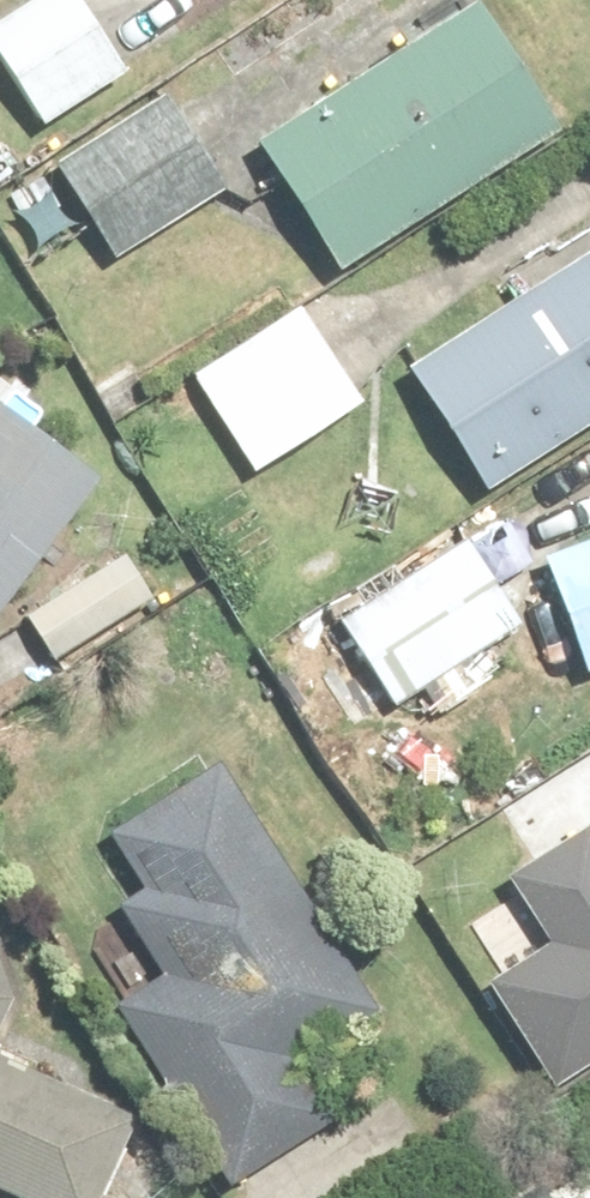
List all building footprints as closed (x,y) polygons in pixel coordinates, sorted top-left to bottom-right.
[(0,16),(0,63),(41,130),(128,76),(82,0),(27,0),(0,16)] [(477,1),(256,142),(339,272),(560,132),(477,1)] [(170,94),(54,161),(108,255),(224,189),(170,94)] [(589,428),(589,246),(588,244),(401,372),(488,498),(589,428)] [(304,304),(191,367),(249,471),(362,409),(304,304)] [(98,481),(0,416),(0,631),(98,481)] [(467,538),(334,622),(391,713),(524,629),(467,538)] [(540,561),(582,676),(589,673),(589,542),(540,561)] [(371,1010),(219,767),(111,834),(145,888),(116,906),(163,980),(117,1008),(231,1190),(345,1119),(303,1053),(371,1010)] [(2,1026),(5,1018),(7,1010),(8,1002),(8,994),(7,986),(6,978),(3,970),(0,963),(0,1030),(2,1026)] [(26,1197),(100,1197),(135,1117),(0,1060),(0,1187),(26,1197)] [(547,1182),(522,1197),(557,1197),(547,1182)]
